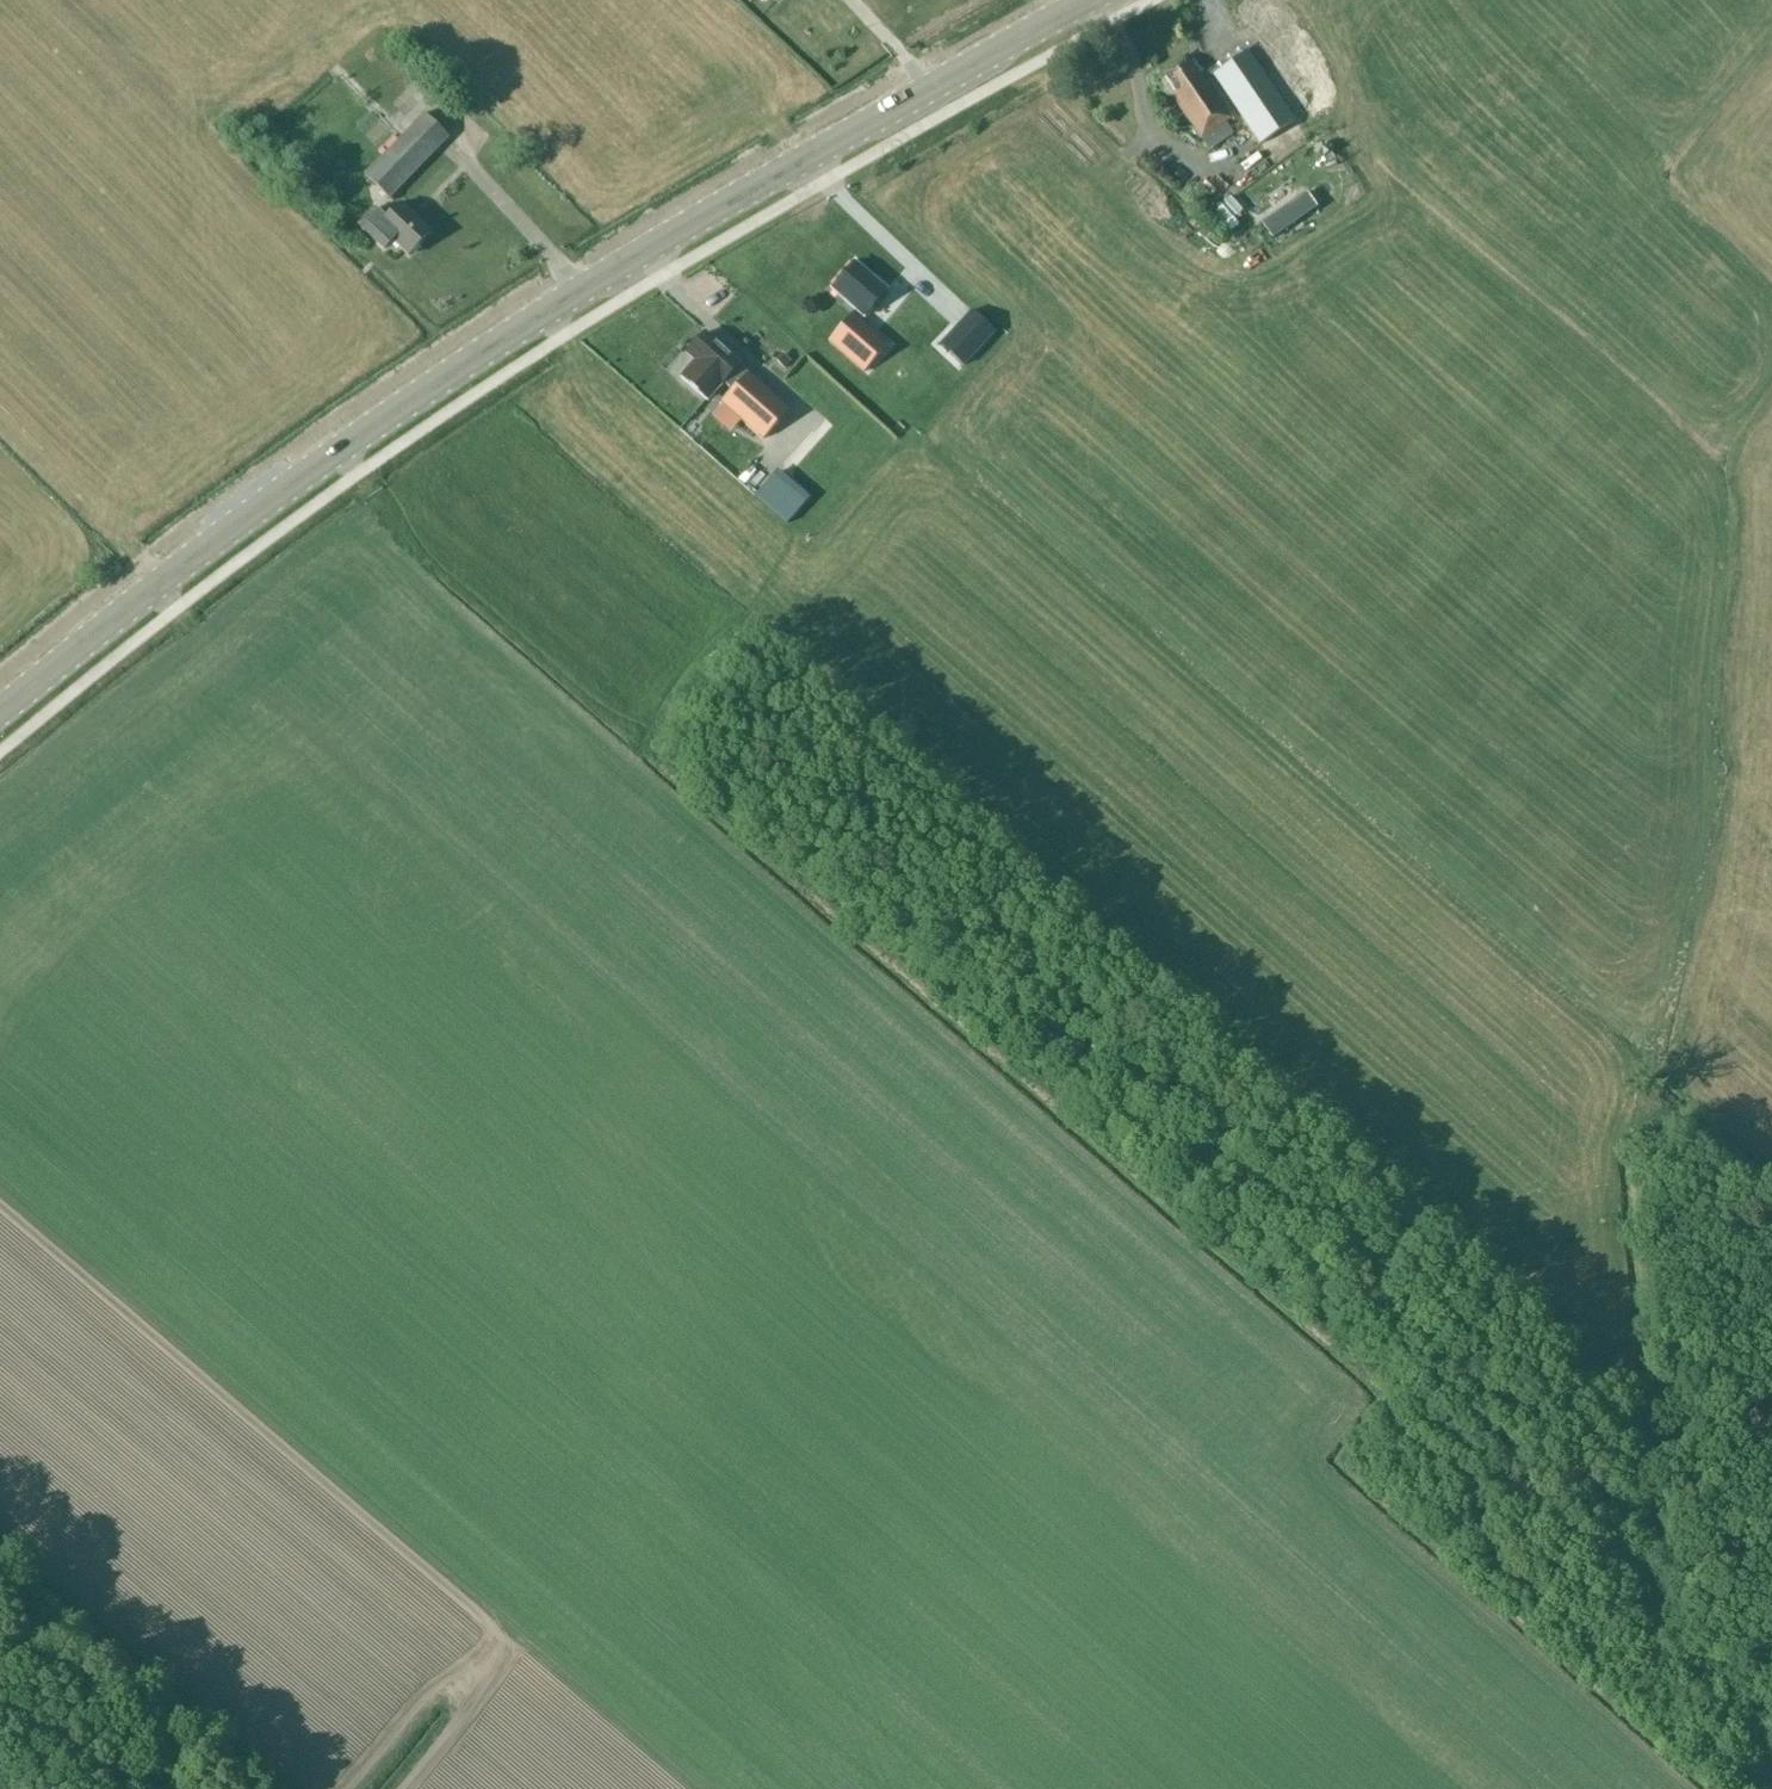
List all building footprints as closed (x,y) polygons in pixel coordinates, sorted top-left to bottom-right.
[(1157,74),(1208,149),(1245,124),(1237,113),(1246,107),(1260,128),(1279,116),(1250,74),(1216,98),(1186,55),(1157,74)] [(424,113),(364,175),(388,198),(448,136),(424,113)] [(1251,203),(1258,214),(1288,194),(1281,182),(1251,203)] [(1212,211),(1224,227),(1244,212),(1232,196),(1212,211)] [(384,220),(373,209),(358,225),(383,249),(392,240),(407,255),(430,232),(400,203),(384,220)] [(854,262),(831,289),(863,316),(886,289),(854,262)] [(993,331),(971,311),(940,343),(962,364),(993,331)] [(852,314),(828,341),(863,372),(887,345),(852,314)] [(738,365),(703,333),(687,351),(696,360),(681,377),(706,400),(721,382),(723,383),(713,395),(762,439),(788,409),(747,373),(738,365)]
